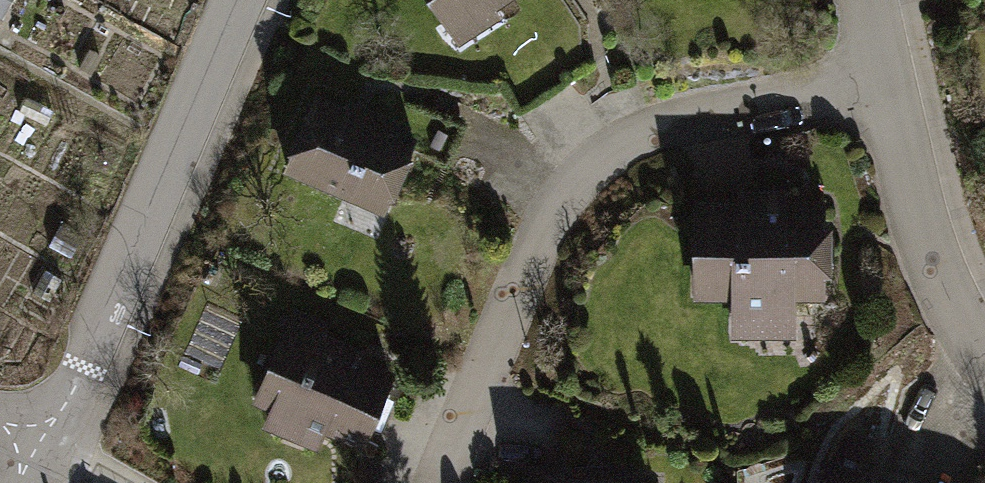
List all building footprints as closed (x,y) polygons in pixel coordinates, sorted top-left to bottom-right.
[(456,68),(543,0),(403,0),(456,68)] [(451,157),(340,111),(299,210),(410,256),(451,157)] [(830,212),(678,222),(685,337),(838,326),(830,212)] [(244,419),(348,471),(398,371),(294,320),(244,419)] [(849,475),(847,482),(880,482),(849,475)]
